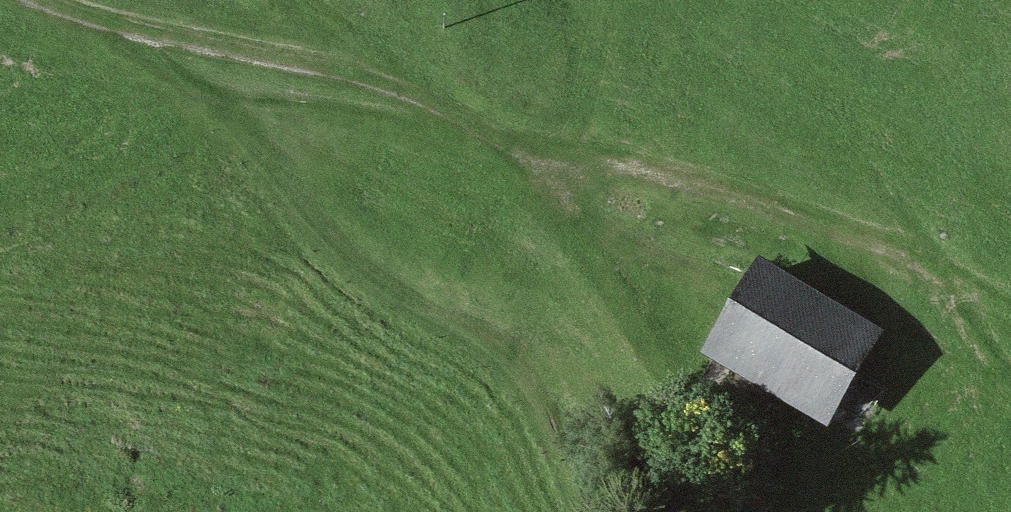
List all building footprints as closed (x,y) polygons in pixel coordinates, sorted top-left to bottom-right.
[(750,275),(746,282),(734,303),(707,351),(772,389),(817,415),(861,339),(750,275)]
